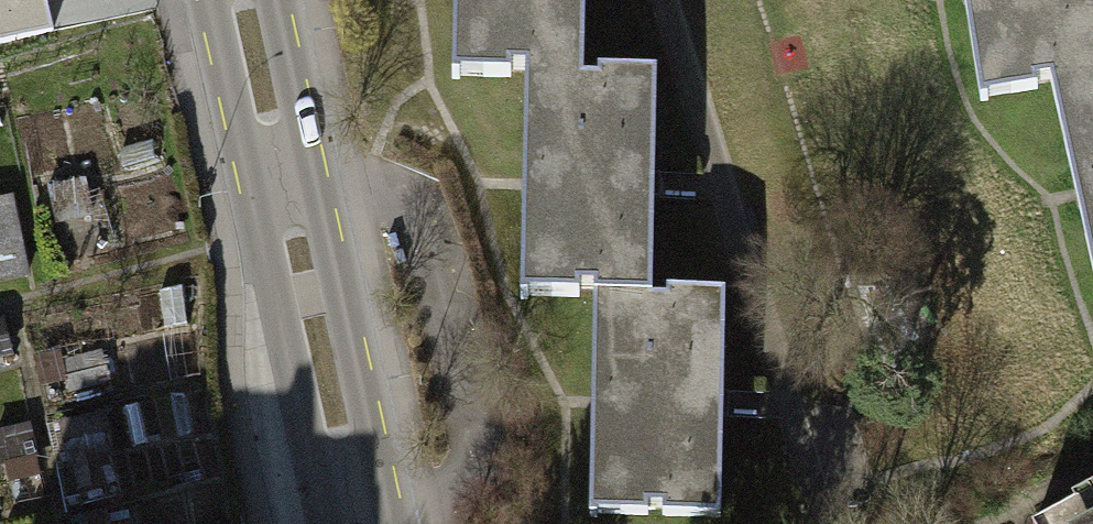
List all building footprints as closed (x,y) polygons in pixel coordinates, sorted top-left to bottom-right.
[(581,89),(583,0),(452,0),(451,87),(522,88),(581,89)] [(1092,74),(1092,4),(1092,0),(963,0),(977,92),(1049,81),(1092,74)] [(1049,81),(1092,282),(1092,74),(1049,81)] [(593,304),(648,305),(652,91),(581,89),(522,88),(518,303),(593,304)] [(89,214),(80,180),(50,187),(59,222),(89,214)] [(11,198),(0,200),(0,221),(4,221),(8,240),(0,241),(0,277),(1,281),(27,276),(11,198)] [(723,307),(648,305),(593,304),(588,523),(719,523),(723,307)] [(103,381),(98,355),(67,362),(73,388),(103,381)] [(103,451),(96,419),(68,426),(75,458),(103,451)] [(1059,523),(1092,523),(1092,506),(1059,523)] [(73,523),(102,523),(100,514),(72,519),(73,523)]
